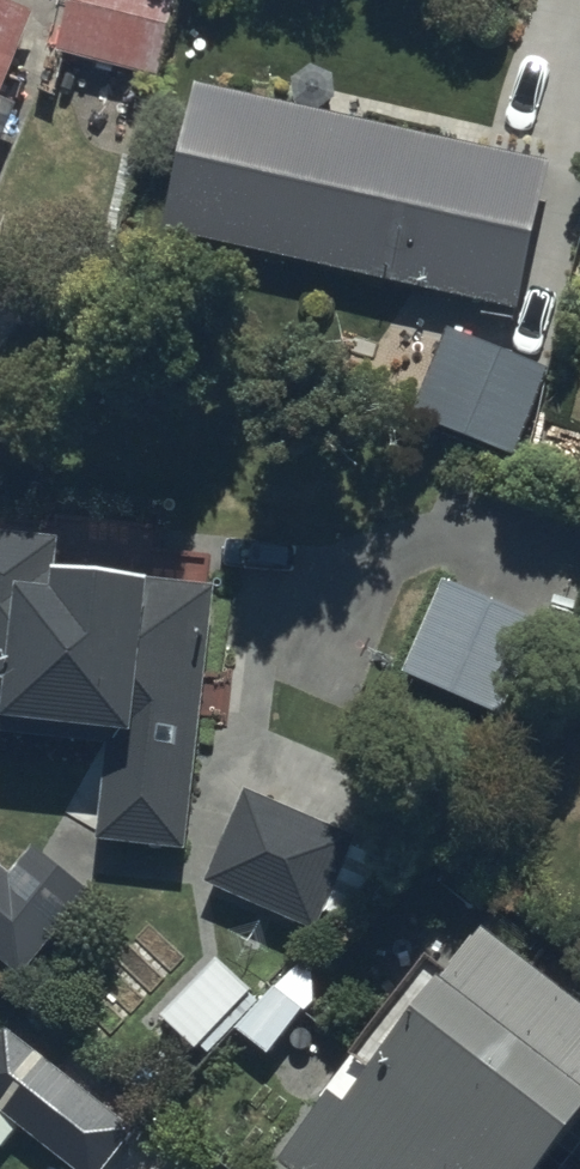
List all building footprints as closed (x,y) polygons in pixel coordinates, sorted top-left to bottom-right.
[(22,102),(7,95),(42,17),(5,0),(0,0),(0,151),(22,102)] [(63,50),(161,78),(183,0),(78,0),(63,50)] [(519,302),(549,160),(196,85),(166,228),(519,302)] [(555,370),(449,325),(413,409),(519,455),(555,370)] [(109,745),(100,834),(191,844),(220,583),(66,566),(70,529),(0,521),(0,733),(109,745)] [(450,575),(408,673),(507,716),(548,619),(450,575)] [(249,789),(205,884),(317,936),(326,916),(357,931),(389,862),(355,846),(358,840),(249,789)] [(22,972),(92,891),(34,842),(11,869),(0,860),(0,954),(22,972)] [(363,1051),(281,1157),(296,1168),(548,1168),(579,1127),(579,994),(480,916),(368,1056),(363,1051)] [(319,970),(301,960),(265,1001),(218,958),(166,1015),(210,1055),(235,1028),(268,1058),(317,1004),(319,970)] [(11,1023),(0,1036),(0,1103),(80,1168),(104,1168),(139,1128),(11,1023)]
